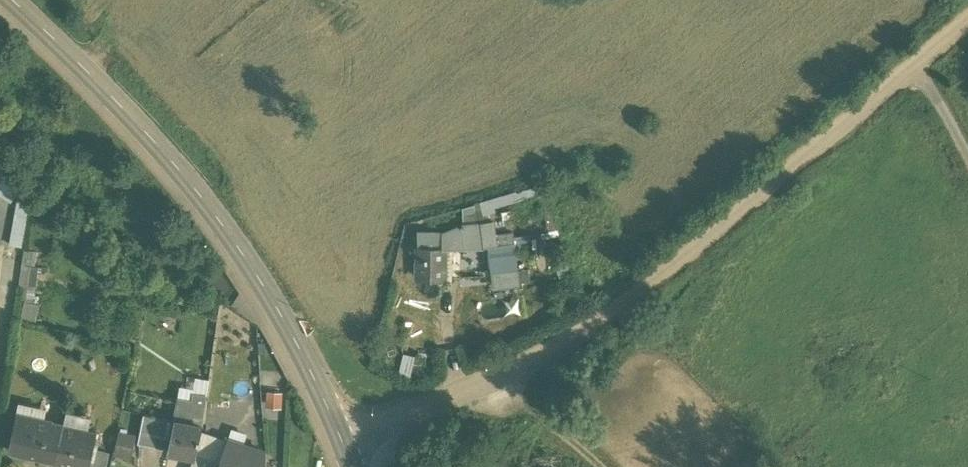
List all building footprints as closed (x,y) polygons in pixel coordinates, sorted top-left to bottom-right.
[(475,224),(475,217),(463,218),(463,226),(475,224)] [(492,222),(480,224),(483,248),(488,248),(495,246),(492,222)] [(463,226),(442,234),(443,249),(443,250),(483,248),(480,224),(475,224),(463,226)] [(442,234),(418,233),(418,249),(443,249),(442,234)] [(495,246),(488,248),(490,262),(516,258),(514,244),(495,246)] [(443,249),(418,249),(419,278),(443,278),(443,250),(443,249)] [(32,284),(31,322),(42,322),(44,252),(27,252),(26,284),(32,284)] [(519,267),(496,269),(497,292),(521,290),(519,267)] [(272,394),(272,408),(289,408),(289,394),(272,394)] [(206,397),(193,396),(192,403),(205,406),(206,397)] [(192,403),(179,400),(174,423),(175,423),(169,451),(168,454),(194,459),(196,459),(196,457),(202,429),(205,406),(192,403)] [(91,418),(66,413),(63,427),(88,432),(91,418)] [(174,423),(144,415),(138,445),(169,451),(175,423),(174,423)] [(52,423),(16,416),(9,453),(56,462),(63,427),(51,425),(52,423)] [(63,427),(56,462),(79,466),(90,466),(93,451),(97,434),(88,432),(63,427)] [(226,442),(218,466),(220,466),(266,466),(266,455),(226,442)] [(93,451),(90,466),(106,466),(109,455),(93,451)] [(196,457),(196,459),(194,459),(191,466),(215,466),(217,464),(196,457)]
